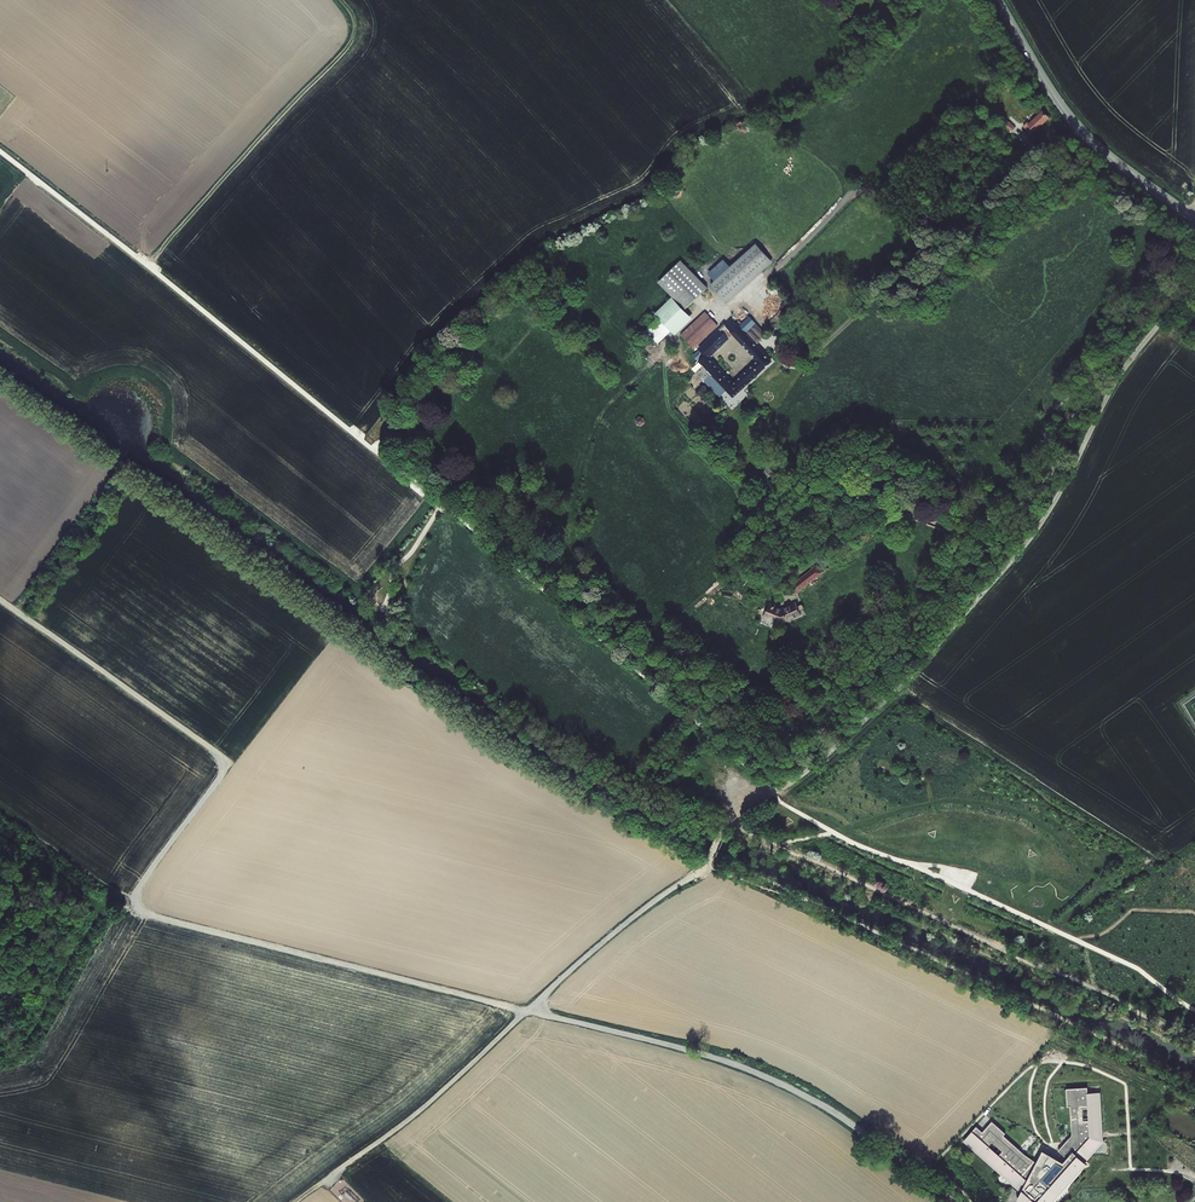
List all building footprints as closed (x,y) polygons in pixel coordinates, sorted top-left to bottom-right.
[(1029,131),(1031,130),(1032,131),(1033,131),(1034,132),(1047,120),(1041,114),(1028,126),(1027,124),(1025,126),(1029,131)] [(1009,122),(1004,126),(1011,132),(1015,128),(1009,122)] [(757,245),(728,271),(736,278),(744,288),(773,262),(757,245)] [(681,261),(658,283),(684,311),(708,289),(681,261)] [(646,332),(658,345),(671,332),(675,336),(692,320),(671,298),(654,315),(658,319),(646,332)] [(705,312),(679,335),(693,350),(718,326),(705,312)] [(775,327),(776,329),(783,325),(778,316),(767,323),(771,329),(775,327)] [(489,321),(468,346),(474,351),(494,326),(489,321)] [(726,330),(759,364),(733,387),(709,361),(729,342),(722,334),(689,365),(699,376),(705,371),(733,402),(773,364),(758,350),(748,339),(733,323),(726,330)] [(758,329),(748,339),(758,350),(769,340),(758,329)] [(797,597),(838,565),(838,564),(821,571),(807,582),(804,579),(792,588),(797,597)] [(770,605),(764,617),(784,626),(802,617),(797,605),(783,611),(770,605)] [(1088,1164),(1087,1163),(1103,1146),(1103,1142),(1095,1142),(1095,1138),(1102,1137),(1100,1093),(1088,1094),(1088,1088),(1066,1089),(1068,1107),(1071,1107),(1072,1136),(1076,1135),(1076,1140),(1069,1140),(1059,1151),(1068,1159),(1064,1163),(1049,1154),(1043,1167),(1025,1155),(1020,1160),(1015,1155),(1019,1150),(1004,1137),(1006,1134),(993,1122),(983,1133),(977,1128),(965,1141),(1022,1192),(1017,1201),(1019,1201),(1054,1201),(1088,1164)] [(1025,1155),(1019,1150),(1015,1155),(1020,1160),(1025,1155)]
